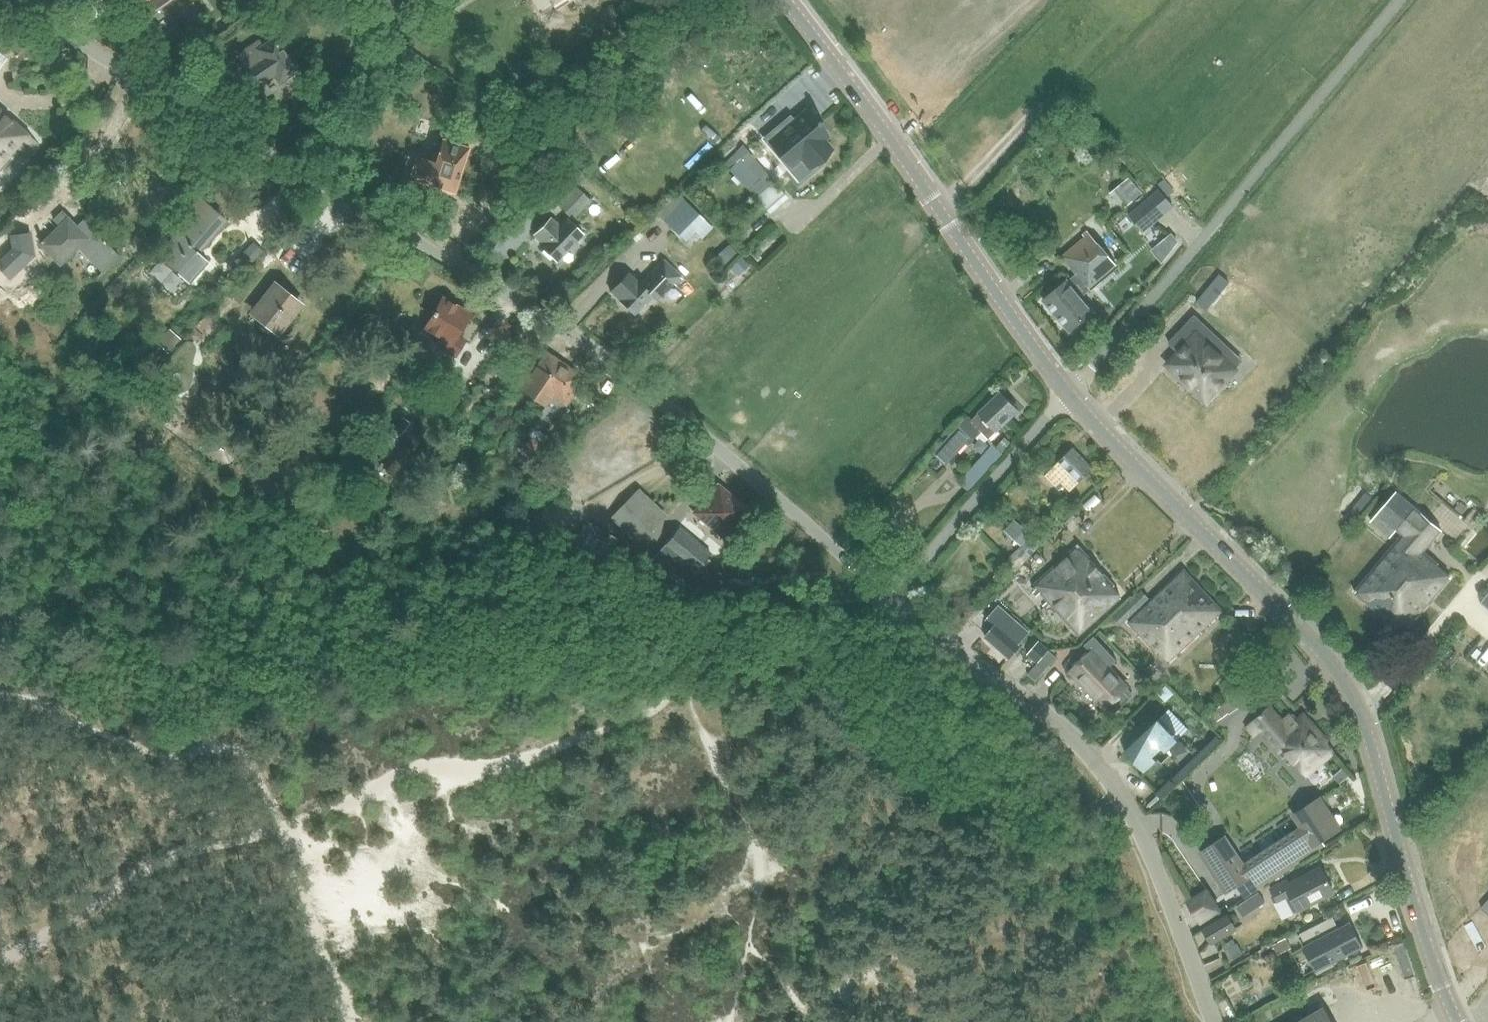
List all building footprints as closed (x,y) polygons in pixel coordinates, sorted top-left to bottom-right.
[(148,15),(170,0),(137,0),(148,15)] [(558,9),(570,1),(570,0),(553,0),(558,9)] [(258,41),(237,55),(245,67),(241,69),(255,90),(274,77),(278,83),(297,71),(274,37),(262,46),(258,41)] [(10,65),(0,57),(0,77),(10,65)] [(29,135),(30,134),(0,107),(0,167),(11,155),(21,164),(39,144),(29,135)] [(766,135),(764,136),(790,166),(795,161),(799,158),(808,168),(814,163),(815,163),(830,150),(821,140),(827,135),(818,125),(819,123),(816,121),(815,122),(806,111),(795,121),(791,124),(786,118),(766,135)] [(417,155),(409,178),(455,193),(470,147),(443,138),(435,161),(417,155)] [(1028,159),(1023,154),(1010,168),(1015,173),(1028,159)] [(730,170),(749,190),(754,195),(772,180),(755,160),(747,167),(740,160),(730,170)] [(550,195),(574,219),(591,201),(579,189),(588,179),(577,168),(550,195)] [(1109,193),(1122,209),(1140,193),(1127,178),(1109,193)] [(54,191),(54,206),(64,206),(64,191),(54,191)] [(189,208),(195,214),(159,256),(188,282),(209,259),(199,251),(227,219),(206,202),(199,196),(189,208)] [(1128,215),(1141,230),(1162,212),(1149,197),(1128,215)] [(701,237),(712,227),(684,200),(665,220),(684,239),(694,230),(701,237)] [(80,244),(104,270),(120,256),(84,218),(77,225),(69,218),(70,217),(64,210),(54,219),(60,225),(41,243),(60,263),(80,244)] [(568,251),(584,235),(568,219),(559,227),(551,218),(536,233),(545,242),(541,246),(556,260),(567,250),(568,251)] [(10,276),(33,254),(30,232),(11,234),(13,247),(0,260),(0,265),(10,276)] [(1180,242),(1172,233),(1151,250),(1162,264),(1180,242)] [(1090,234),(1063,256),(1078,274),(1090,288),(1116,265),(1090,234)] [(263,251),(254,243),(229,268),(237,277),(263,251)] [(729,244),(718,254),(726,262),(736,252),(729,244)] [(741,258),(731,267),(738,274),(748,264),(741,258)] [(664,260),(656,269),(641,285),(628,273),(611,291),(635,313),(645,303),(647,305),(658,293),(661,297),(673,285),(672,284),(680,275),(664,260)] [(244,274),(252,281),(263,268),(255,261),(244,274)] [(1069,281),(1045,302),(1070,332),(1094,312),(1082,297),(1082,296),(1091,289),(1090,288),(1078,274),(1069,281)] [(273,283),(248,315),(275,336),(299,304),(273,283)] [(456,335),(468,314),(443,299),(436,311),(434,310),(432,314),(433,315),(426,327),(441,336),(437,343),(456,355),(465,340),(456,335)] [(1195,315),(1169,343),(1179,353),(1168,364),(1183,378),(1182,379),(1191,387),(1206,401),(1235,370),(1215,351),(1223,342),(1195,315)] [(170,330),(157,345),(168,354),(180,339),(170,330)] [(521,391),(539,404),(567,364),(548,352),(521,391)] [(567,364),(539,404),(546,408),(554,397),(566,405),(585,377),(567,364)] [(989,438),(1019,410),(1001,392),(972,420),(969,416),(942,446),(934,453),(945,464),(953,457),(979,427),(989,438)] [(393,431),(400,436),(410,423),(403,417),(393,431)] [(533,425),(528,433),(553,450),(559,442),(542,431),(533,425)] [(377,463),(395,474),(411,450),(393,438),(377,463)] [(993,445),(962,481),(971,489),(1002,453),(1001,452),(997,449),(993,445)] [(1054,485),(1061,482),(1070,491),(1093,469),(1073,449),(1045,476),(1054,485)] [(702,518),(725,539),(750,510),(718,482),(695,508),(704,516),(702,518)] [(622,504),(611,516),(640,543),(652,531),(637,517),(651,501),(637,488),(622,504)] [(1402,535),(1354,592),(1403,633),(1450,578),(1437,566),(1438,564),(1423,552),(1441,530),(1396,492),(1371,521),(1390,537),(1396,530),(1402,535)] [(1006,562),(1016,571),(1042,544),(1033,534),(1032,535),(1014,520),(1006,529),(1022,546),(1006,562)] [(587,522),(571,549),(597,564),(601,567),(618,541),(613,538),(587,522)] [(663,545),(666,548),(655,561),(685,586),(695,573),(694,571),(710,552),(680,526),(663,545)] [(1040,593),(1082,634),(1122,597),(1112,587),(1115,584),(1079,545),(1033,588),(1035,590),(1033,592),(1037,595),(1040,593)] [(1184,570),(1129,622),(1157,652),(1160,649),(1168,658),(1164,662),(1167,665),(1223,611),(1184,570)] [(1020,642),(1029,632),(999,605),(988,616),(995,622),(983,635),(1009,658),(1022,643),(1020,642)] [(1091,652),(1071,671),(1111,713),(1132,693),(1109,668),(1117,660),(1094,636),(1084,645),(1091,652)] [(1039,640),(1027,654),(1037,663),(1049,649),(1039,640)] [(1037,663),(1029,673),(1037,680),(1057,655),(1049,649),(1037,663)] [(1220,700),(1230,712),(1248,696),(1238,684),(1220,700)] [(1207,710),(1216,721),(1228,712),(1218,700),(1207,710)] [(1305,763),(1312,771),(1333,753),(1326,744),(1329,741),(1304,714),(1299,719),(1294,714),(1284,723),(1270,708),(1248,728),(1256,737),(1262,731),(1281,752),(1285,749),(1301,767),(1305,763)] [(1178,738),(1188,729),(1169,709),(1159,719),(1159,718),(1124,751),(1144,772),(1164,793),(1199,759),(1178,738)] [(1323,763),(1331,773),(1332,773),(1340,782),(1349,775),(1332,755),(1323,763)] [(1226,835),(1205,850),(1199,853),(1227,894),(1238,886),(1246,898),(1311,854),(1325,845),(1322,840),(1337,830),(1316,798),(1291,815),(1299,826),(1245,863),(1226,835)] [(1321,867),(1290,884),(1287,878),(1269,887),(1277,903),(1291,896),(1299,912),(1335,894),(1321,867)] [(1187,903),(1200,923),(1220,910),(1208,890),(1187,903)] [(1259,893),(1251,898),(1258,908),(1265,903),(1259,893)] [(1241,904),(1236,907),(1243,918),(1248,914),(1241,904)] [(1203,931),(1212,946),(1236,931),(1228,916),(1203,931)] [(1333,917),(1300,933),(1306,946),(1302,948),(1316,975),(1320,973),(1321,973),(1335,965),(1333,962),(1363,947),(1351,922),(1339,929),(1333,917)] [(1286,938),(1273,945),(1278,955),(1291,948),(1286,938)] [(1298,1021),(1333,1021),(1324,1007),(1298,1021)]
